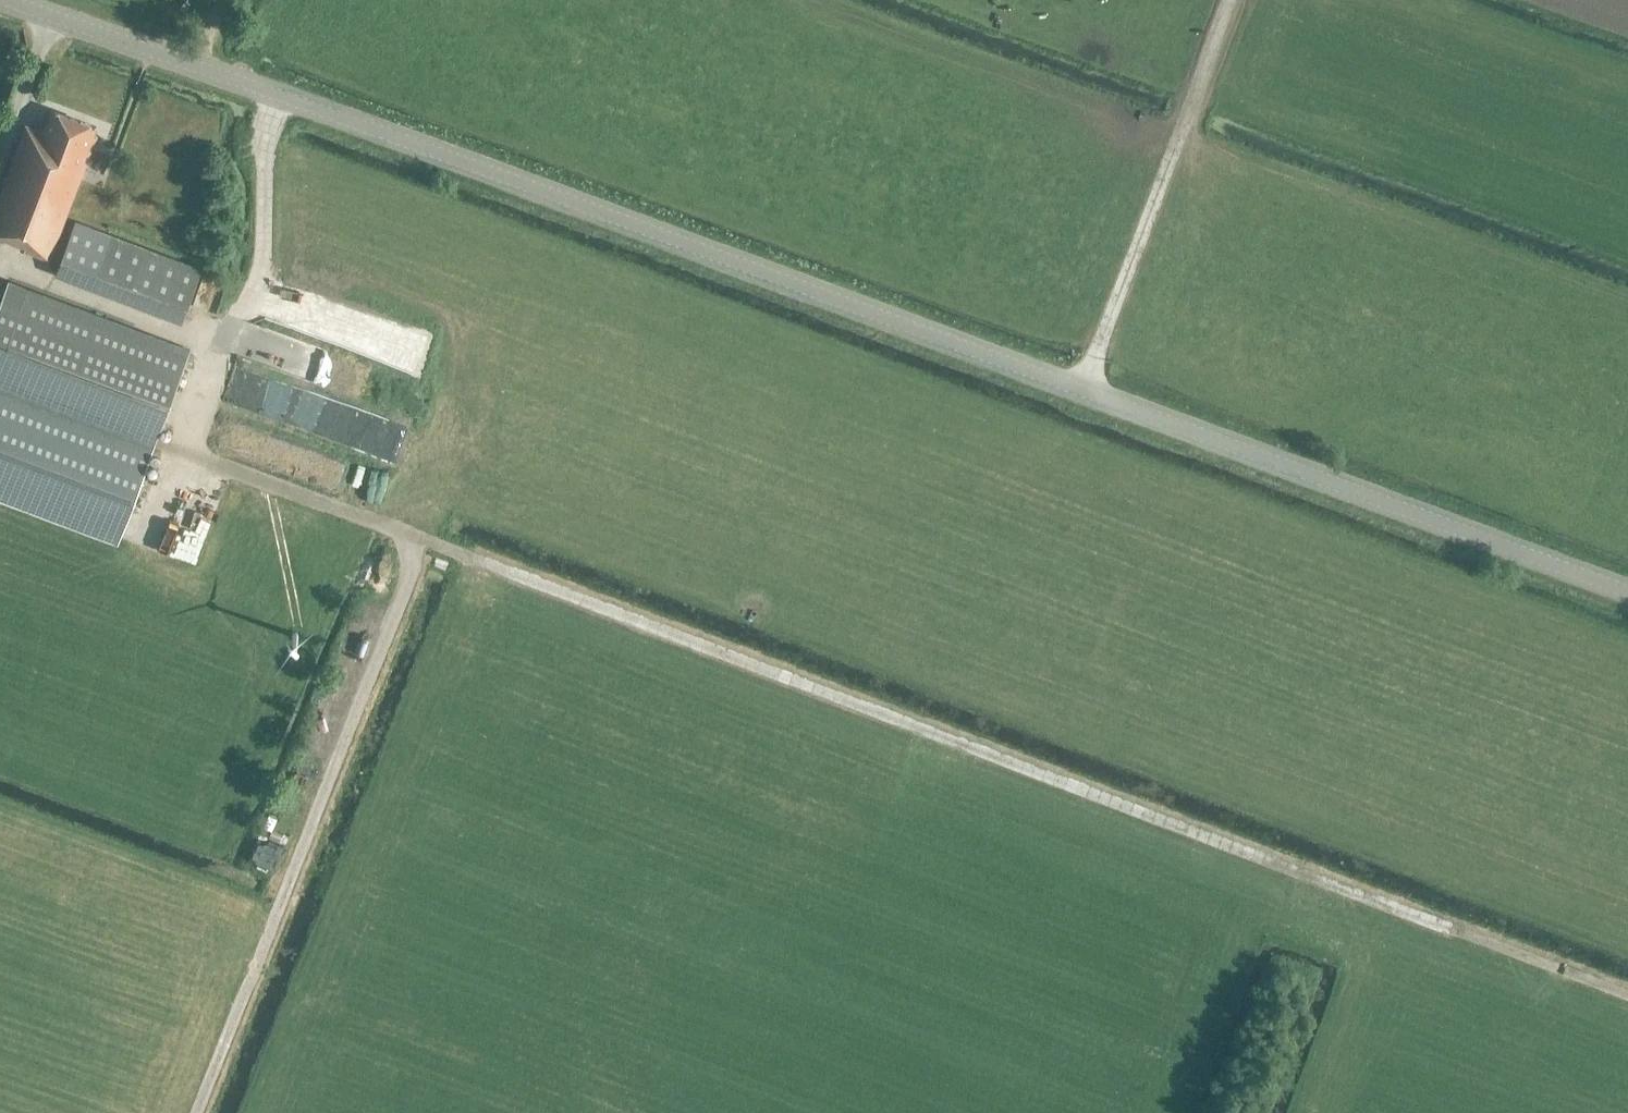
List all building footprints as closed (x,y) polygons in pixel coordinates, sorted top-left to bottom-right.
[(98,125),(54,108),(46,130),(29,123),(0,201),(0,235),(6,237),(4,241),(51,259),(97,135),(95,133),(98,125)] [(86,288),(104,242),(79,233),(62,279),(86,288)] [(182,321),(203,269),(111,234),(91,286),(182,321)] [(190,349),(10,281),(0,309),(0,488),(121,534),(190,349)] [(357,382),(361,362),(352,360),(348,380),(357,382)] [(231,390),(228,398),(313,427),(317,412),(279,399),(283,385),(279,384),(272,403),(231,390)]
